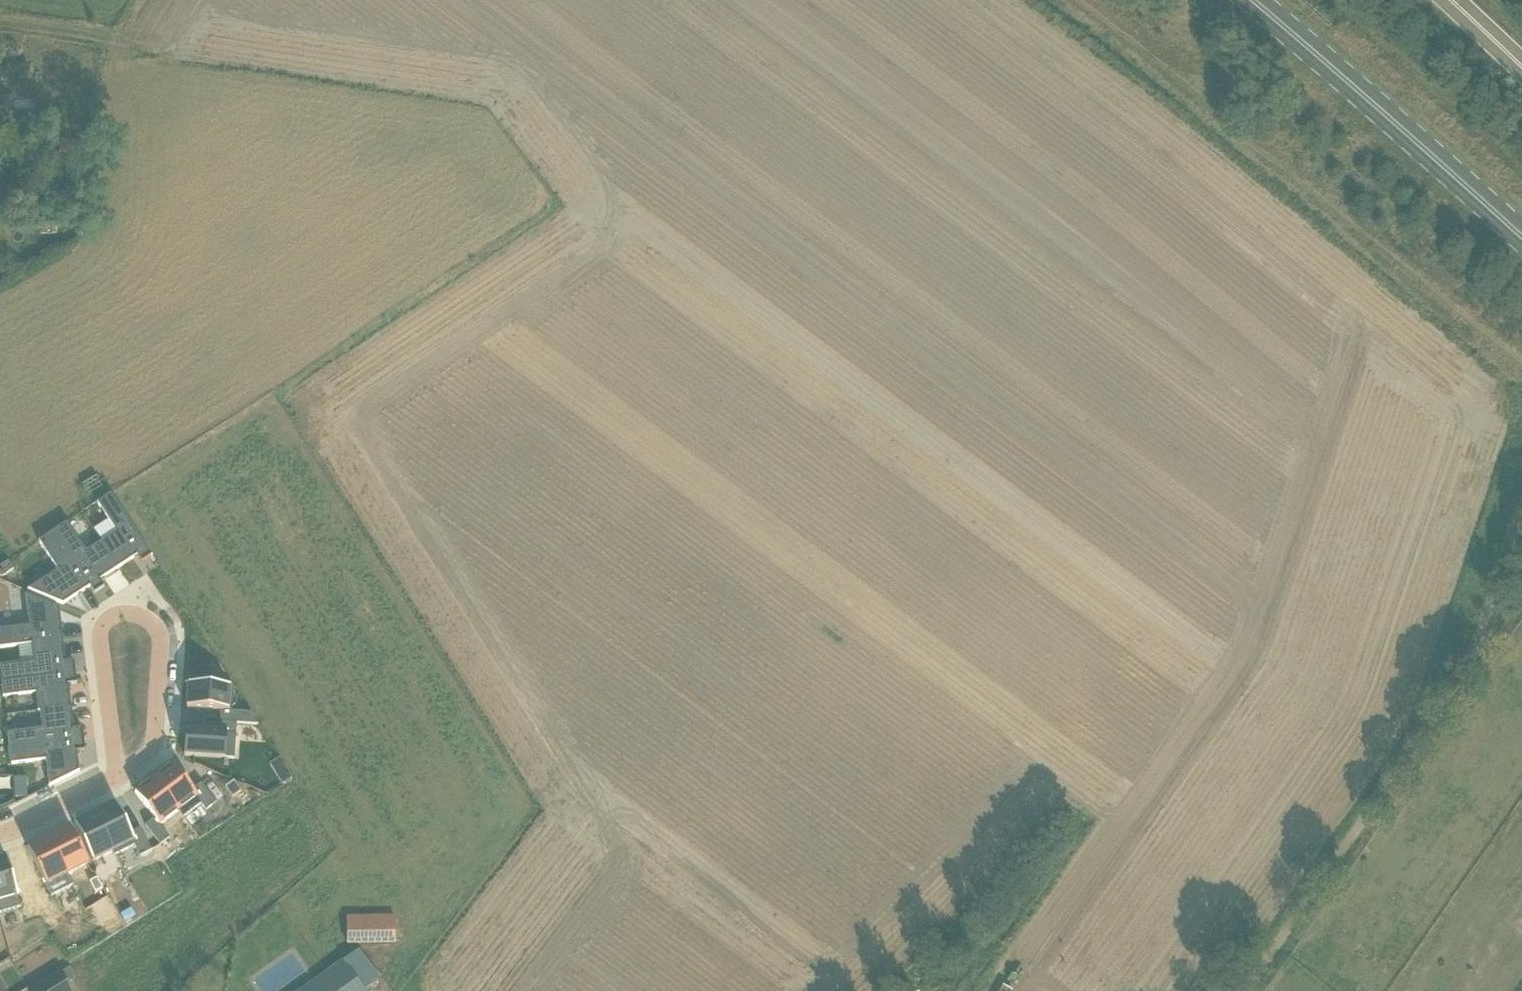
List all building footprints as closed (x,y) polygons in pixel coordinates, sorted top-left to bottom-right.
[(27,64),(15,65),(17,81),(28,81),(27,64)] [(89,495),(102,488),(96,476),(82,484),(89,495)] [(108,520),(93,530),(101,541),(118,568),(137,556),(141,562),(151,556),(110,494),(97,503),(108,520)] [(66,522),(53,531),(90,586),(89,587),(94,594),(104,587),(99,580),(118,568),(101,541),(85,551),(66,522)] [(28,589),(28,590),(63,604),(89,587),(90,586),(53,531),(38,541),(57,570),(28,589)] [(0,566),(0,577),(1,577),(13,569),(7,561),(0,566)] [(0,629),(0,648),(31,645),(31,644),(63,640),(59,608),(25,594),(29,626),(0,629)] [(0,666),(0,677),(1,682),(75,672),(73,661),(65,662),(63,640),(31,644),(31,645),(18,646),(20,663),(0,666)] [(75,672),(1,682),(3,697),(35,693),(37,712),(39,711),(71,707),(68,685),(76,684),(75,672)] [(186,708),(186,709),(219,711),(218,723),(236,724),(258,725),(250,713),(232,712),(233,688),(188,685),(188,686),(187,708),(186,708)] [(41,729),(7,733),(9,749),(83,740),(82,728),(74,729),(71,707),(39,711),(41,729)] [(185,732),(183,756),(234,759),(236,724),(218,723),(217,734),(185,732)] [(83,740),(9,749),(11,765),(45,760),(49,787),(79,772),(76,752),(85,751),(83,740)] [(172,765),(153,779),(178,812),(177,812),(182,819),(200,805),(205,811),(215,803),(201,784),(191,791),(172,765)] [(285,769),(277,774),(283,784),(291,778),(285,769)] [(25,778),(14,778),(15,798),(26,797),(25,778)] [(136,792),(134,793),(154,819),(145,826),(160,846),(170,838),(160,825),(177,812),(178,812),(153,779),(146,784),(144,782),(135,790),(136,792)] [(233,781),(224,788),(232,798),(241,792),(233,781)] [(102,811),(94,815),(113,852),(112,853),(114,856),(134,846),(140,857),(151,851),(140,829),(130,834),(115,804),(114,805),(113,806),(112,804),(101,809),(102,811)] [(74,825),(73,825),(92,863),(93,863),(93,862),(112,853),(113,852),(94,815),(74,825)] [(69,828),(48,838),(66,875),(67,875),(88,865),(69,828)] [(48,838),(27,849),(51,897),(73,886),(67,875),(66,875),(48,838)] [(0,859),(0,913),(20,908),(6,857),(4,857),(4,858),(0,859)] [(95,879),(88,882),(94,893),(101,889),(95,879)] [(106,899),(94,906),(103,921),(115,914),(106,899)] [(129,909),(120,915),(124,922),(134,916),(129,909)] [(396,942),(395,916),(358,915),(358,917),(350,917),(350,919),(348,919),(348,942),(366,943),(365,945),(395,944),(396,942)] [(364,988),(380,977),(359,948),(344,959),(298,990),(367,990),(364,988)] [(29,990),(70,990),(58,972),(29,990)]
